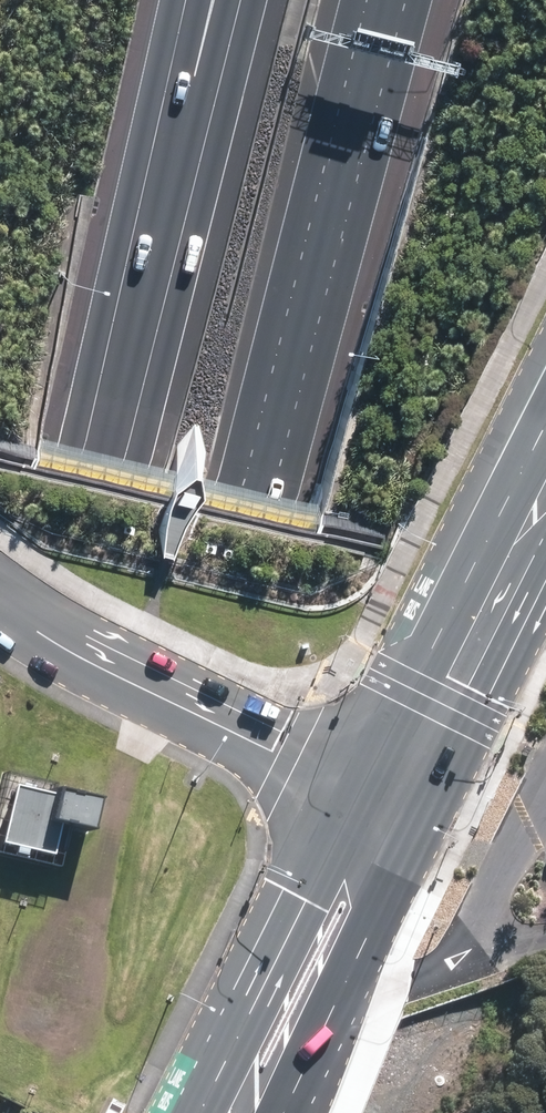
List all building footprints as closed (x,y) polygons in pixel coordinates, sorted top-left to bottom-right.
[(181,556),(203,499),(207,489),(197,461),(177,482),(176,492),(170,552),(174,553),(181,556)] [(76,787),(30,776),(15,837),(66,849),(67,844),(69,836),(72,826),(74,818),(110,826),(119,789),(78,780),(76,787)] [(103,1112),(118,1112),(126,1098),(113,1092),(103,1112)]
